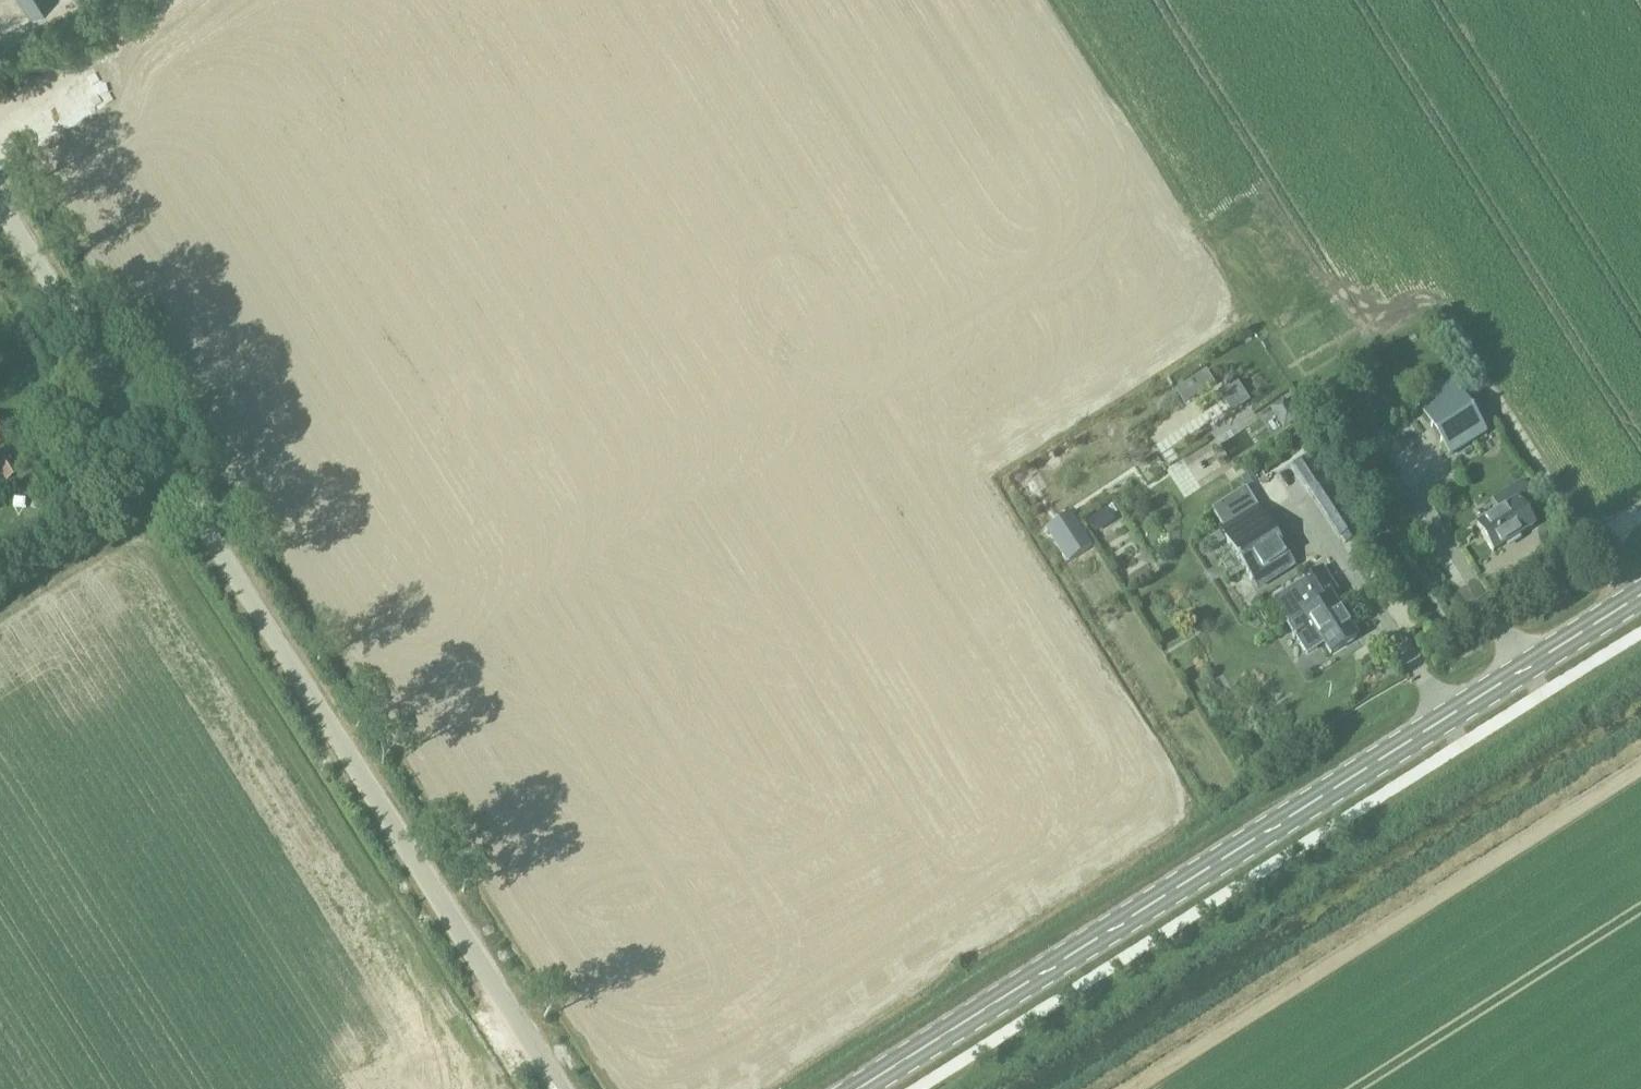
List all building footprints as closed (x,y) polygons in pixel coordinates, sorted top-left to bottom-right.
[(31,13),(52,0),(22,0),(31,13)] [(1449,455),(1484,432),(1457,389),(1421,411),(1449,455)] [(3,484),(19,474),(2,448),(5,446),(0,439),(0,478),(3,484)] [(1538,508),(1528,493),(1521,482),(1493,500),(1500,511),(1476,526),(1492,551),(1534,525),(1527,515),(1538,508)] [(1046,527),(1067,561),(1092,545),(1070,513),(1046,527)] [(1106,515),(1088,522),(1093,534),(1110,526),(1106,515)] [(1251,580),(1287,558),(1259,515),(1223,538),(1251,580)] [(1374,557),(1380,553),(1374,544),(1368,548),(1374,557)] [(1319,604),(1292,619),(1300,633),(1312,626),(1329,654),(1355,639),(1331,597),(1335,595),(1321,570),(1299,583),(1299,584),(1306,580),(1319,604)]
